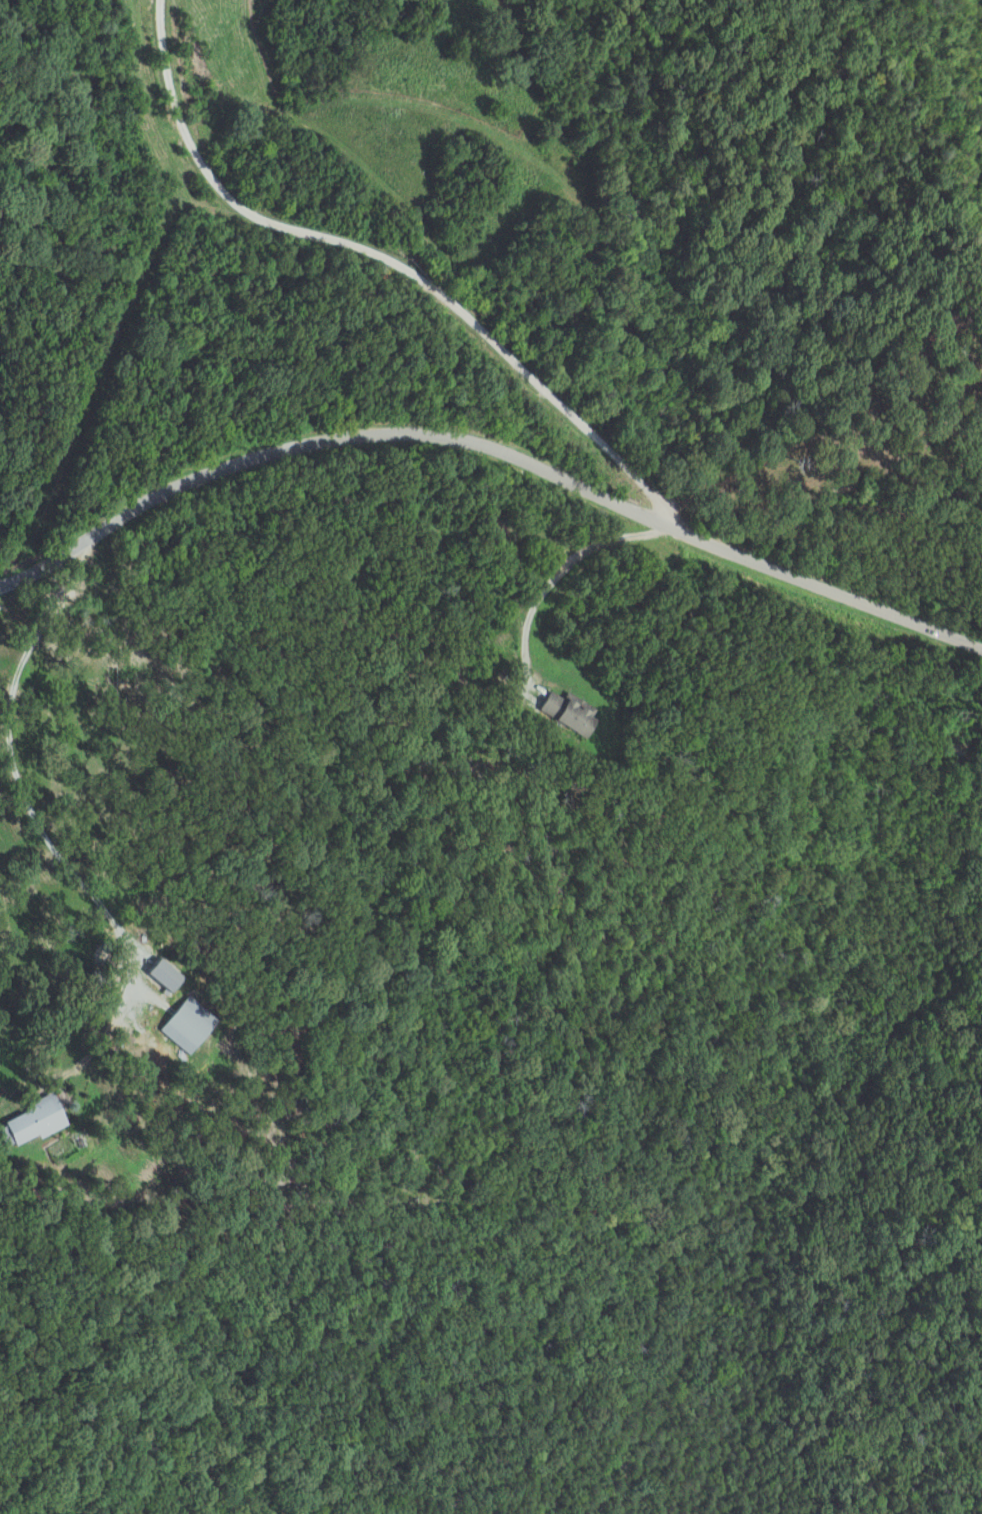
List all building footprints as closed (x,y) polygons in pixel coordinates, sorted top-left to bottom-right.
[(591,736),(600,719),(593,715),(596,708),(569,694),(567,698),(553,691),(542,711),(591,736)] [(150,974),(174,990),(185,974),(161,958),(150,974)] [(161,1031),(192,1056),(220,1020),(189,995),(161,1031)] [(71,1125),(57,1095),(5,1120),(17,1146),(42,1135),(43,1138),(71,1125)]
